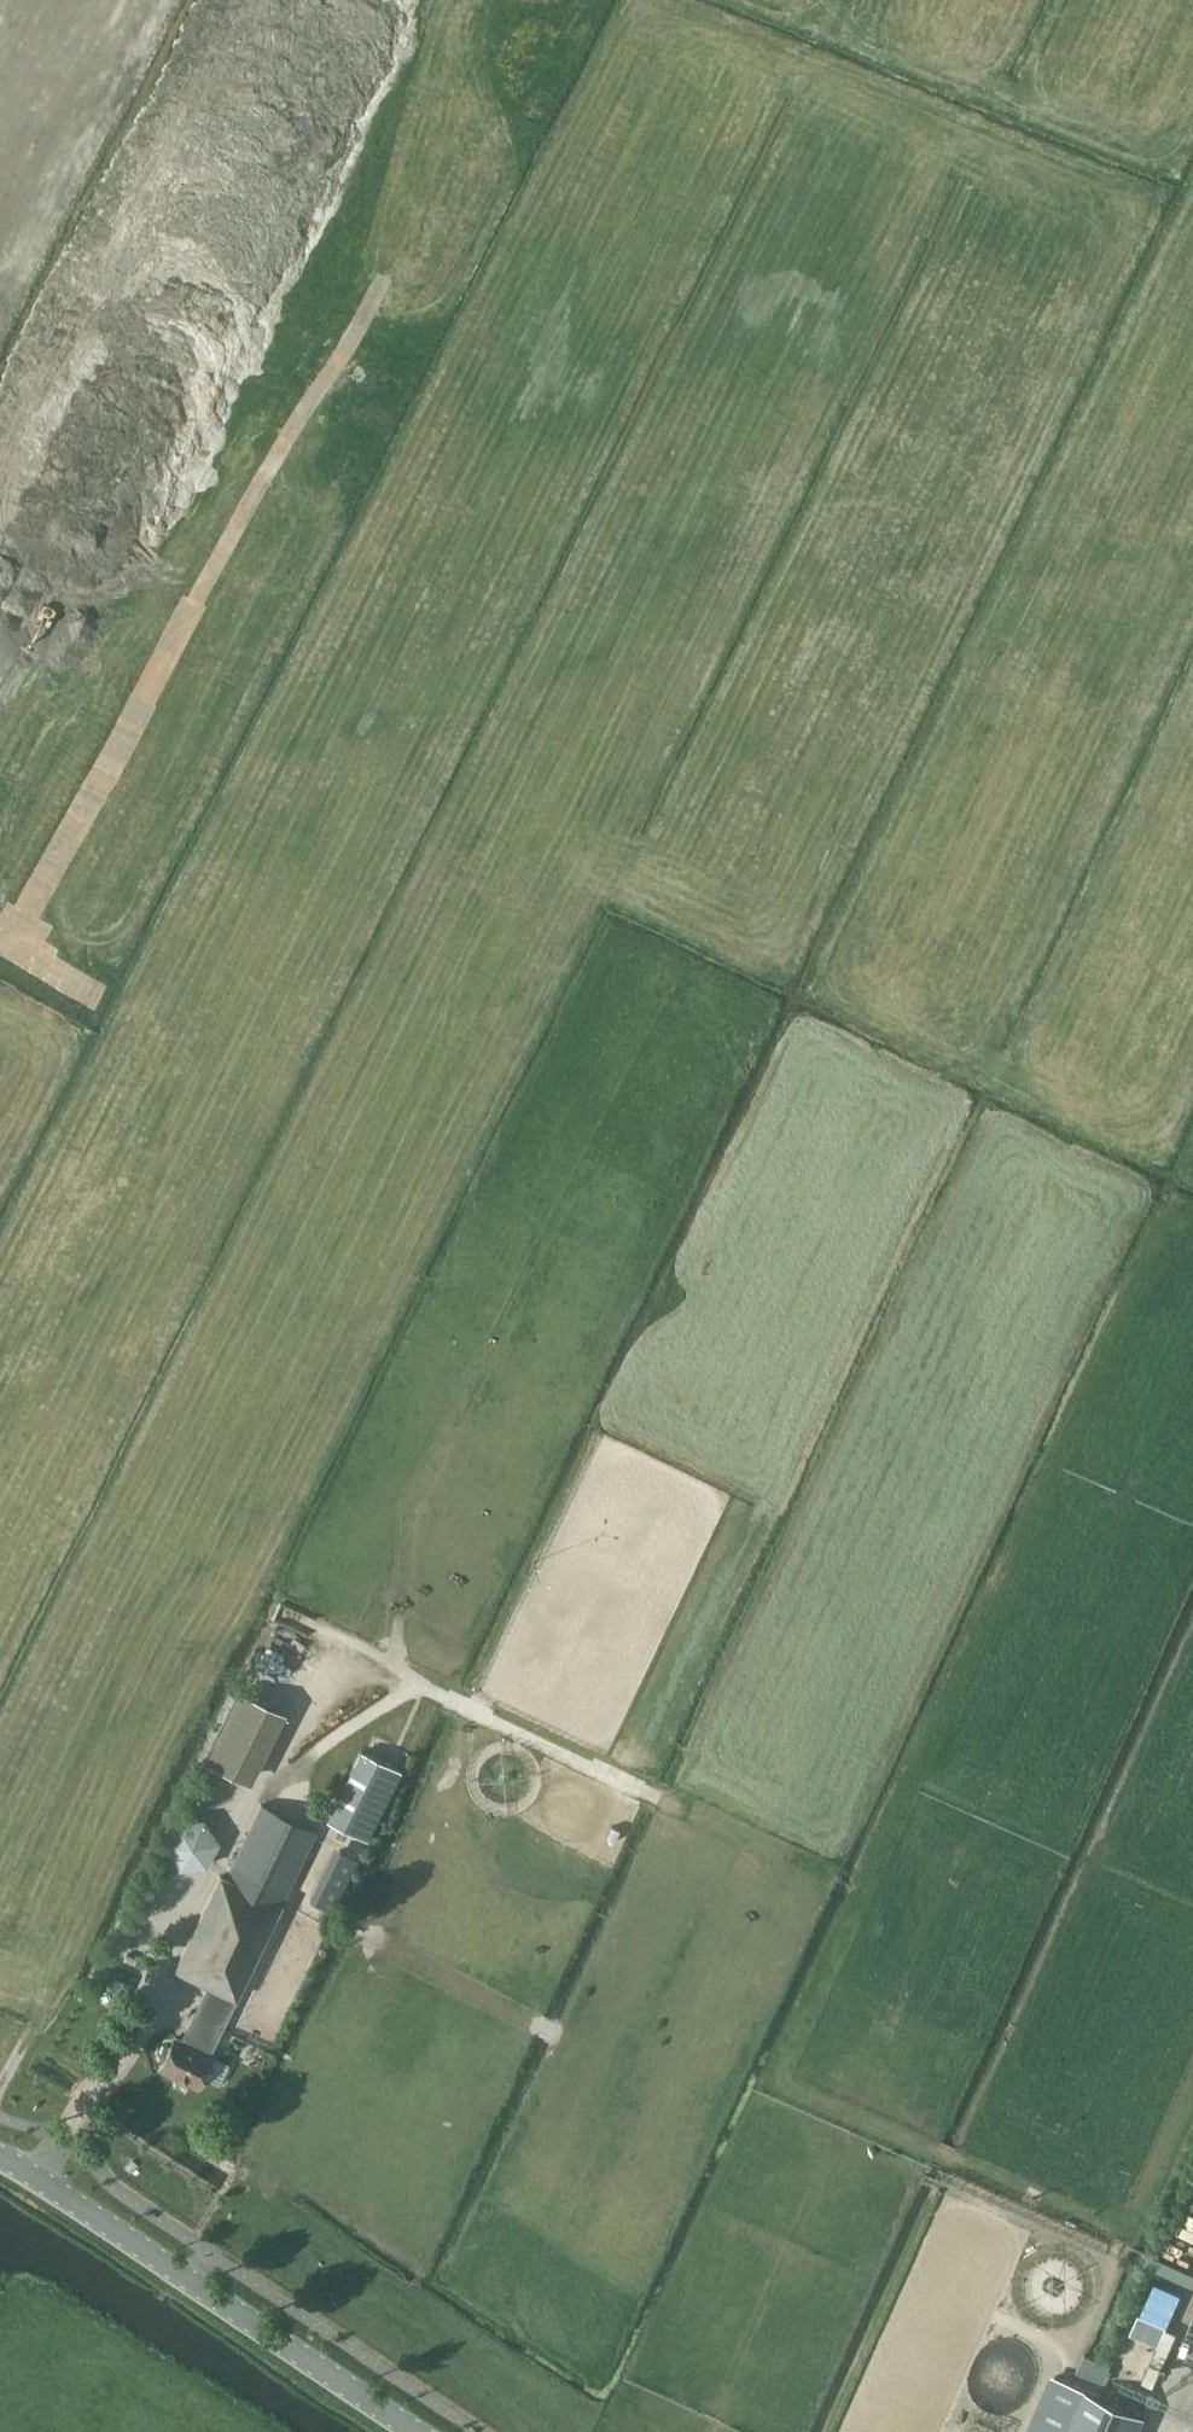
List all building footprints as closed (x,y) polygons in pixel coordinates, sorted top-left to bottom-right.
[(239,1689),(205,1760),(251,1783),(285,1711),(239,1689)] [(368,1838),(402,1770),(363,1750),(329,1819),(368,1838)] [(214,2050),(211,2048),(276,1915),(317,1830),(263,1803),(227,1876),(222,1873),(201,1915),(176,1967),(210,1984),(185,2036),(178,2033),(164,2064),(201,2081),(214,2050)] [(207,1863),(219,1839),(204,1817),(178,1819),(166,1842),(181,1865),(207,1863)] [(1025,2431),(1138,2431),(1145,2416),(1085,2390),(1051,2374),(1025,2431)]
